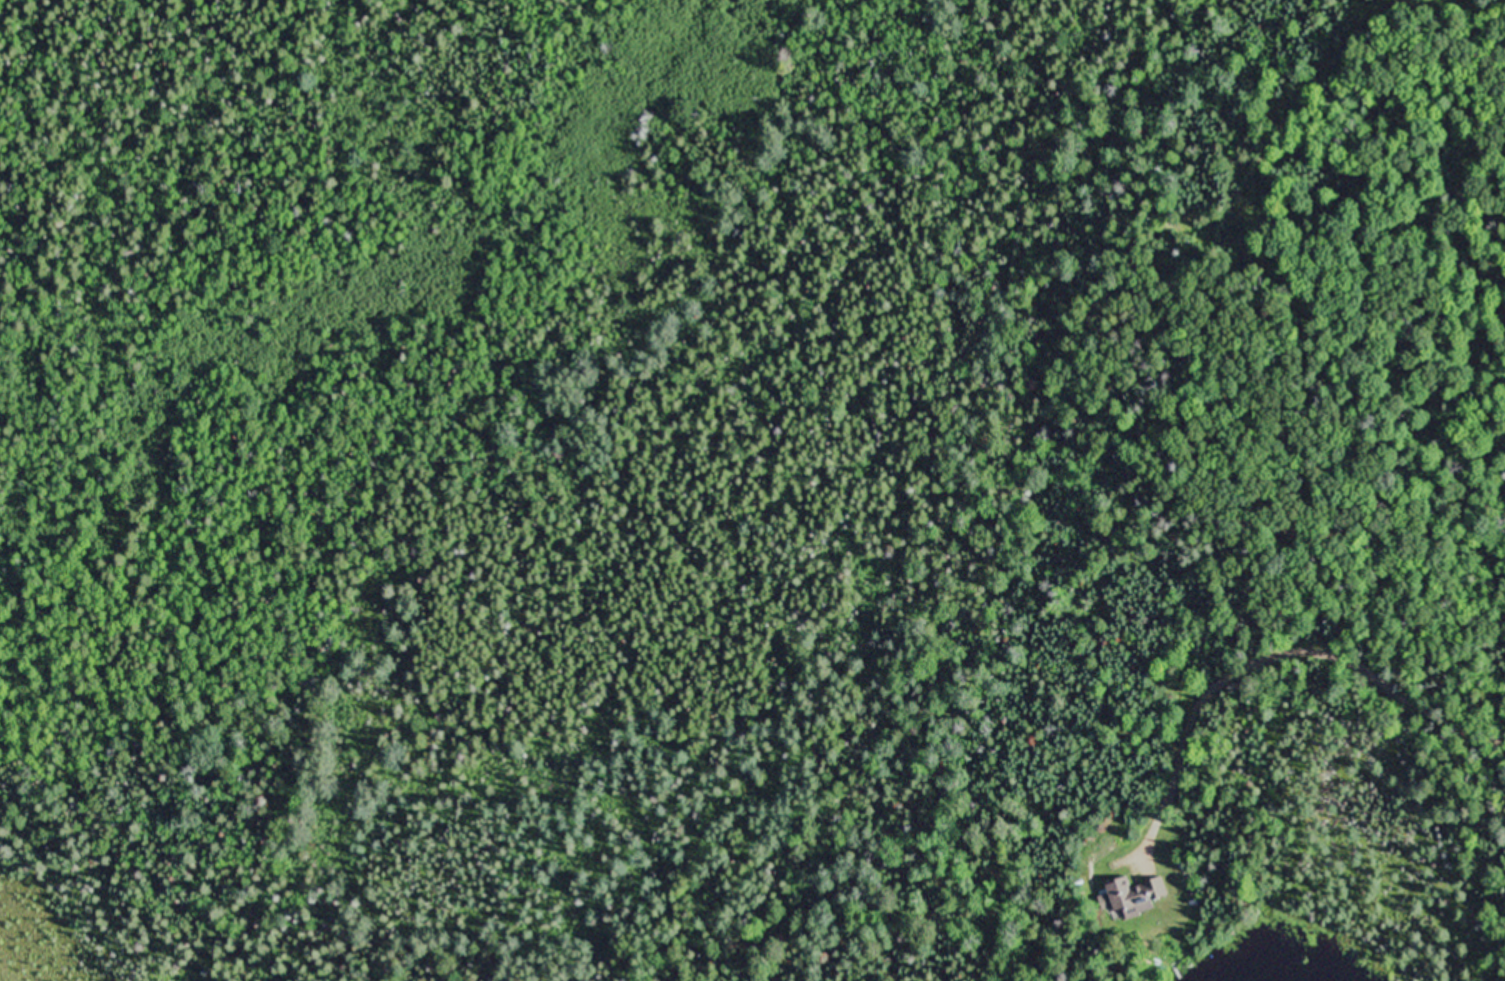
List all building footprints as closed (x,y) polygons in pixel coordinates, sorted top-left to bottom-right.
[(1127,919),(1157,910),(1154,900),(1168,896),(1163,878),(1132,887),(1130,877),(1108,884),(1117,914),(1125,912),(1127,919)]
